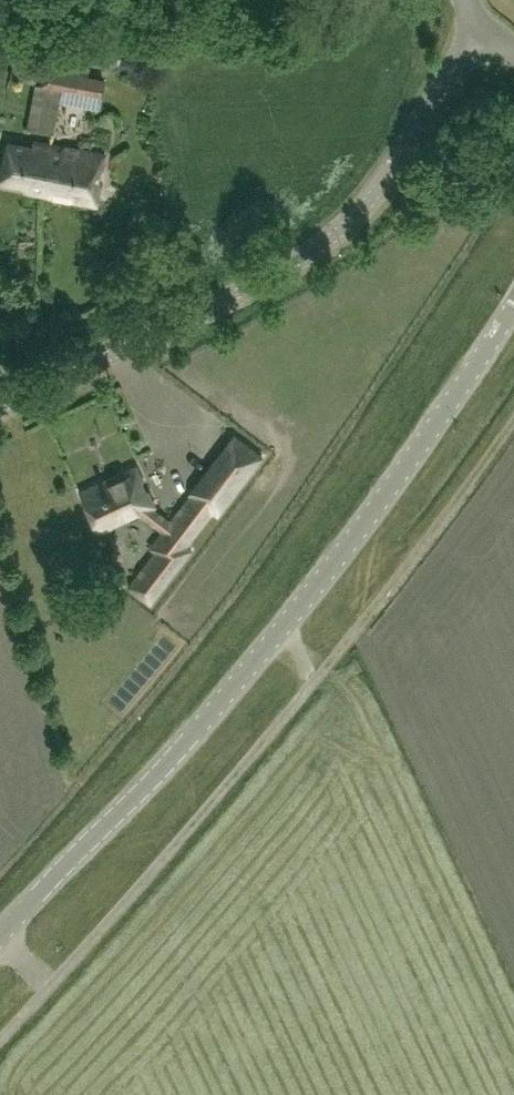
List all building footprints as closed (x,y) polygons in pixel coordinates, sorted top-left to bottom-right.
[(67,64),(69,52),(70,37),(48,37),(45,60),(67,64)] [(26,80),(35,83),(37,83),(37,82),(41,62),(15,55),(10,76),(26,80)] [(103,95),(107,75),(44,62),(40,82),(103,95)] [(24,190),(97,205),(106,154),(34,139),(33,145),(8,140),(0,178),(0,179),(25,184),(24,190)] [(212,509),(217,513),(262,456),(234,434),(189,492),(191,493),(170,521),(151,506),(154,505),(136,464),(80,490),(98,531),(140,512),(163,530),(151,546),(156,550),(129,585),(150,602),(190,549),(185,545),(212,509)]
